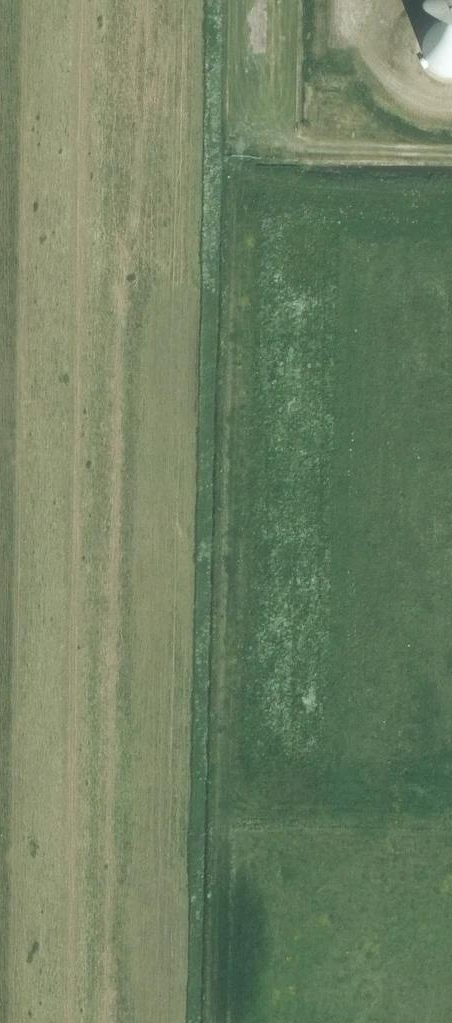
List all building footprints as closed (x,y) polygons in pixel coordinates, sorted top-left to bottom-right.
[(417,49),(418,58),(423,67),(429,74),(438,79),(447,81),(451,81),(451,16),(444,16),(435,19),(428,24),(422,31),(418,39),(417,49)]
